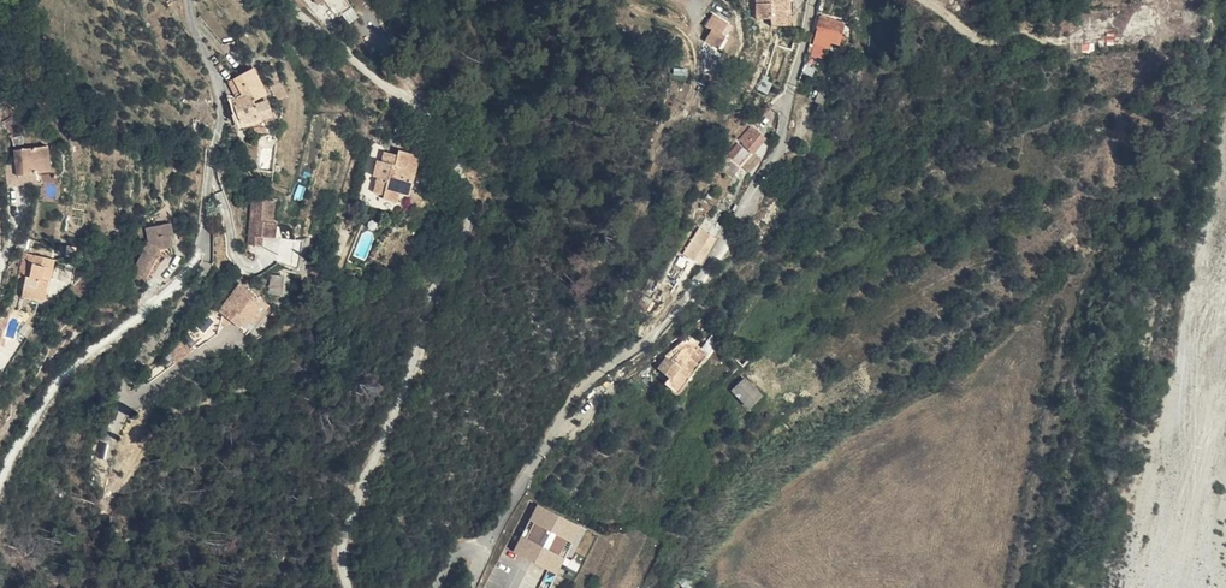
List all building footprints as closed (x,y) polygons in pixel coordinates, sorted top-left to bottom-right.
[(331,6),(337,1),(349,19),(364,9),(358,0),(327,0),(331,6)] [(765,23),(779,22),(779,29),(798,27),(796,6),(791,7),(790,0),(762,0),(765,23)] [(704,27),(699,33),(712,42),(720,31),(716,29),(724,19),(708,8),(700,19),(706,24),(704,27)] [(716,29),(720,31),(727,21),(724,19),(716,29)] [(828,19),(820,45),(836,50),(838,43),(846,45),(851,26),(828,19)] [(673,67),(673,78),(687,78),(687,68),(673,67)] [(258,95),(243,102),(251,125),(281,115),(280,111),(279,108),(267,111),(265,105),(278,100),(266,73),(252,79),(258,95)] [(287,117),(284,110),(280,111),(281,115),(251,125),(252,131),(264,128),(275,126),(274,121),(287,117)] [(745,171),(751,175),(768,143),(759,137),(754,135),(737,166),(742,169),(745,171)] [(61,143),(26,148),(29,173),(64,168),(61,143)] [(391,173),(390,177),(387,192),(396,194),(395,198),(408,201),(410,193),(420,195),(428,154),(410,149),(409,154),(396,151),(394,161),(393,167),(396,167),(394,174),(391,173)] [(391,160),(386,177),(390,177),(391,173),(394,174),(396,167),(393,167),(394,161),(391,160)] [(741,180),(746,183),(751,175),(745,171),(742,169),(737,178),(741,180)] [(278,222),(282,222),(283,199),(260,198),(258,243),(271,244),(272,235),(278,236),(278,222)] [(358,221),(364,222),(366,215),(360,214),(358,221)] [(690,254),(700,260),(702,257),(719,233),(724,224),(722,223),(715,233),(707,228),(690,254)] [(723,238),(722,238),(729,227),(724,224),(719,233),(702,257),(708,261),(723,238)] [(187,258),(187,252),(188,252),(188,242),(192,241),(191,230),(165,231),(166,244),(147,269),(158,278),(172,259),(187,258)] [(66,259),(33,249),(27,272),(35,274),(30,295),(37,296),(38,295),(53,299),(59,276),(61,276),(66,259)] [(295,274),(284,273),(282,292),(293,293),(295,274)] [(268,312),(272,315),(282,303),(276,299),(279,295),(274,290),(271,294),(254,282),(232,309),(252,325),(255,321),(259,316),(262,319),(268,312)] [(658,301),(652,298),(647,305),(653,309),(658,301)] [(11,326),(16,312),(12,311),(7,315),(0,321),(0,323),(6,325),(11,326)] [(255,321),(263,327),(272,315),(268,312),(262,319),(259,316),(255,321)] [(5,345),(11,326),(6,325),(0,323),(0,354),(2,354),(5,345)] [(696,344),(671,360),(674,362),(686,371),(677,382),(675,386),(674,387),(687,398),(716,357),(696,344)] [(674,362),(667,372),(677,382),(686,371),(674,362)] [(746,377),(731,393),(751,410),(761,398),(747,386),(751,382),(746,377)] [(114,410),(106,430),(119,435),(128,415),(114,410)] [(105,458),(108,444),(99,442),(96,456),(105,458)] [(550,509),(546,507),(522,554),(526,556),(550,509)] [(550,509),(526,556),(543,565),(531,587),(559,587),(590,529),(550,509)]
